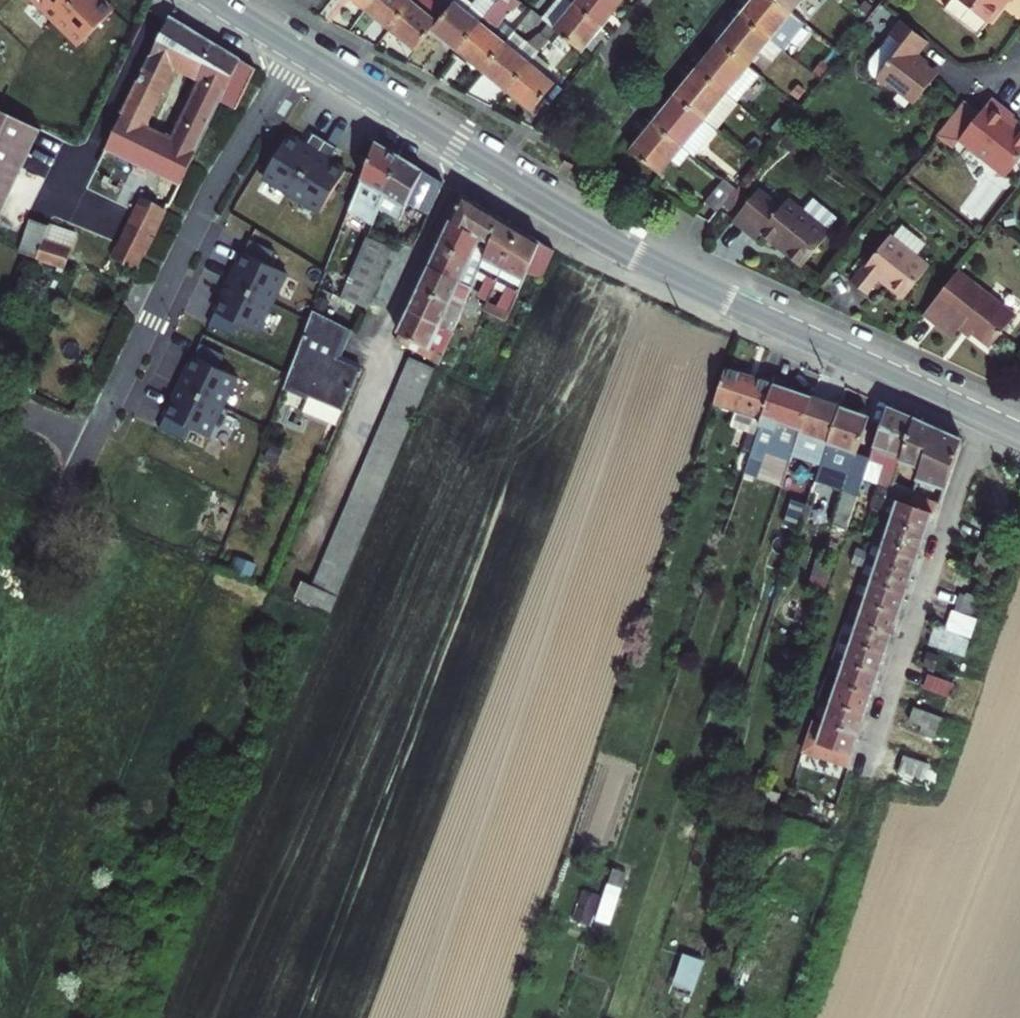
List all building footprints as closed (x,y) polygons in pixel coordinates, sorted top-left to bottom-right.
[(56,22),(78,0),(33,0),(56,22)] [(56,22),(80,46),(114,11),(103,0),(78,0),(56,22)] [(360,8),(367,0),(350,0),(360,8)] [(387,28),(410,0),(367,0),(360,8),(387,28)] [(387,28),(412,49),(427,31),(436,20),(410,0),(387,28)] [(458,0),(452,0),(450,3),(475,23),(480,17),(458,0)] [(596,23),(566,0),(546,26),(575,49),(596,23)] [(566,0),(596,23),(614,0),(566,0)] [(773,0),(764,0),(747,22),(773,43),(785,53),(807,26),(794,16),(773,0)] [(794,16),(807,0),(773,0),(794,16)] [(943,14),(976,41),(1007,1),(1011,4),(1014,0),(954,0),(943,14)] [(436,20),(427,31),(452,51),(475,23),(450,3),(436,20)] [(149,171),(139,193),(169,207),(218,104),(218,103),(239,59),(168,19),(106,151),(149,171)] [(725,50),(751,70),(773,43),(747,22),(725,50)] [(475,23),(452,51),(479,72),(501,44),(475,23)] [(939,78),(916,61),(927,47),(902,27),(870,68),(868,74),(871,81),(892,98),(897,93),(914,107),(939,78)] [(535,52),(510,33),(506,39),(530,58),(535,52)] [(479,72),(503,91),(525,63),(529,58),(530,58),(506,39),(501,44),(479,72)] [(725,50),(703,76),(730,97),(743,108),(764,81),(751,70),(725,50)] [(525,63),(539,75),(543,70),(529,58),(525,63)] [(254,68),(239,59),(218,103),(218,104),(234,110),(254,68)] [(525,63),(503,91),(526,110),(548,82),(539,75),(525,63)] [(730,97),(703,76),(682,103),(708,124),(730,97)] [(730,97),(708,124),(722,135),(743,108),(730,97)] [(682,103),(660,131),(687,152),(708,124),(682,103)] [(961,146),(1007,183),(1019,167),(1019,136),(1011,129),(1015,123),(993,106),(982,120),(973,131),(958,120),(949,131),(964,143),(961,146)] [(967,108),(958,120),(973,131),(982,120),(967,108)] [(0,113),(0,214),(40,133),(0,113)] [(660,131),(639,157),(666,177),(687,152),(660,131)] [(324,140),(312,133),(304,146),(288,137),(264,177),(292,194),(324,140)] [(327,161),(336,147),(324,140),(292,194),(320,210),(343,171),(327,161)] [(375,142),(350,212),(372,224),(399,158),(375,142)] [(442,183),(399,158),(372,224),(393,237),(407,203),(427,216),(442,183)] [(735,191),(723,181),(706,204),(718,211),(735,191)] [(760,193),(732,226),(755,247),(761,239),(798,272),(826,240),(787,206),(782,213),(760,193)] [(463,196),(448,226),(479,241),(481,237),(485,239),(483,243),(489,246),(501,219),(463,196)] [(112,259),(139,272),(160,226),(167,211),(140,199),(112,259)] [(498,282),(521,231),(501,219),(489,246),(481,265),(478,272),(486,277),(498,282)] [(28,220),(14,251),(24,256),(64,270),(76,239),(28,220)] [(479,241),(448,226),(440,244),(471,259),(479,241)] [(528,272),(544,280),(554,257),(556,252),(521,231),(498,282),(512,290),(503,310),(489,304),(485,311),(506,320),(528,272)] [(365,311),(393,248),(367,235),(349,277),(343,292),(340,299),(365,311)] [(248,241),(228,284),(271,304),(286,273),(267,265),(273,253),(248,241)] [(489,246),(483,243),(475,261),(481,265),(489,246)] [(440,244),(430,267),(460,281),(465,284),(472,286),(476,276),(478,272),(481,265),(475,261),(471,259),(440,244)] [(888,244),(851,291),(865,302),(878,286),(902,305),(927,275),(888,244)] [(460,281),(430,267),(419,288),(450,304),(455,306),(462,309),(465,302),(468,295),(472,286),(465,284),(460,281)] [(343,292),(349,277),(341,273),(335,288),(343,292)] [(485,311),(489,304),(498,282),(486,277),(476,298),(468,295),(465,302),(485,311)] [(956,278),(924,320),(951,343),(961,331),(987,353),(1012,322),(956,278)] [(271,304),(228,284),(208,326),(233,337),(238,326),(257,334),(271,304)] [(419,288),(408,311),(452,333),(462,309),(455,306),(450,304),(419,288)] [(341,361),(353,332),(352,331),(311,310),(286,388),(314,399),(308,412),(341,425),(364,370),(341,361)] [(421,346),(428,350),(434,353),(441,356),(452,333),(408,311),(397,334),(399,335),(406,339),(414,343),(421,346)] [(403,349),(406,339),(399,335),(395,345),(403,349)] [(414,343),(406,339),(403,349),(409,353),(414,343)] [(417,356),(421,346),(414,343),(409,353),(417,356)] [(199,344),(179,387),(222,407),(237,376),(218,368),(224,356),(199,344)] [(424,359),(428,350),(421,346),(417,356),(424,359)] [(430,363),(434,353),(428,350),(424,359),(430,363)] [(437,366),(441,356),(434,353),(430,363),(437,366)] [(411,361),(405,377),(428,387),(430,382),(434,374),(411,361)] [(720,367),(708,405),(755,421),(768,384),(720,367)] [(405,377),(400,387),(424,398),(428,387),(405,377)] [(755,421),(750,437),(745,454),(739,472),(751,476),(762,445),(789,454),(796,434),(808,397),(768,384),(755,421)] [(222,407),(179,387),(159,429),(183,440),(189,428),(208,437),(222,407)] [(424,398),(400,387),(395,398),(419,409),(424,398)] [(814,474),(823,447),(837,407),(808,397),(796,434),(810,438),(803,458),(810,460),(807,472),(814,474)] [(395,398),(389,412),(413,423),(419,409),(395,398)] [(912,418),(886,406),(871,449),(899,459),(912,418)] [(866,417),(837,407),(823,447),(853,457),(866,417)] [(389,412),(384,423),(408,434),(413,423),(389,412)] [(912,418),(899,459),(898,462),(918,469),(932,427),(912,418)] [(384,423),(379,436),(403,446),(408,434),(384,423)] [(944,489),(962,441),(945,432),(932,427),(918,469),(915,479),(944,489)] [(733,449),(745,454),(750,437),(738,433),(733,449)] [(403,446),(379,436),(374,447),(398,458),(403,446)] [(398,458),(374,447),(368,459),(393,470),(398,458)] [(871,449),(869,458),(896,467),(898,462),(899,459),(871,449)] [(867,463),(853,457),(840,496),(854,501),(861,481),(864,472),(867,463)] [(393,470),(368,459),(363,471),(388,481),(393,470)] [(363,471),(359,482),(383,493),(388,481),(363,471)] [(864,472),(861,481),(882,488),(885,480),(864,472)] [(888,490),(889,488),(891,482),(885,480),(882,488),(888,490)] [(383,493),(359,482),(352,495),(378,506),(383,493)] [(908,505),(911,495),(914,490),(891,482),(889,488),(899,492),(896,501),(908,505)] [(888,490),(879,517),(925,533),(932,513),(908,505),(896,501),(899,492),(889,488),(888,490)] [(378,506),(352,495),(348,507),(373,517),(378,506)] [(935,503),(911,495),(908,505),(932,513),(935,503)] [(348,507),(343,519),(368,529),(373,517),(348,507)] [(879,517),(872,539),(918,554),(925,533),(879,517)] [(368,529),(343,519),(338,530),(362,541),(368,529)] [(338,530),(332,542),(357,553),(362,541),(338,530)] [(872,539),(865,559),(912,575),(918,554),(872,539)] [(357,553),(332,542),(327,554),(352,565),(357,553)] [(352,565),(327,554),(322,567),(347,577),(352,565)] [(865,559),(859,579),(905,594),(912,575),(865,559)] [(347,577),(322,567),(316,579),(341,590),(347,577)] [(341,590),(316,579),(311,590),(336,601),(341,590)] [(859,579),(852,599),(898,614),(905,594),(859,579)] [(311,590),(301,585),(294,600),(330,616),(336,601),(311,590)] [(929,642),(965,654),(984,596),(961,589),(949,626),(936,622),(929,642)] [(849,609),(845,620),(891,635),(898,614),(852,599),(849,609)] [(845,620),(838,640),(884,656),(891,635),(845,620)] [(838,640),(832,660),(878,676),(884,656),(838,640)] [(832,660),(825,680),(871,696),(878,676),(832,660)] [(912,721),(922,723),(920,733),(940,737),(952,678),(922,672),(912,721)] [(825,680),(819,700),(864,716),(868,706),(871,696),(825,680)] [(819,700),(812,719),(858,735),(864,716),(819,700)] [(816,745),(851,757),(858,735),(812,719),(806,741),(816,745)] [(847,770),(851,757),(816,745),(812,758),(847,770)] [(614,873),(595,918),(608,924),(627,879),(614,873)] [(592,923),(599,893),(581,889),(574,919),(592,923)]
